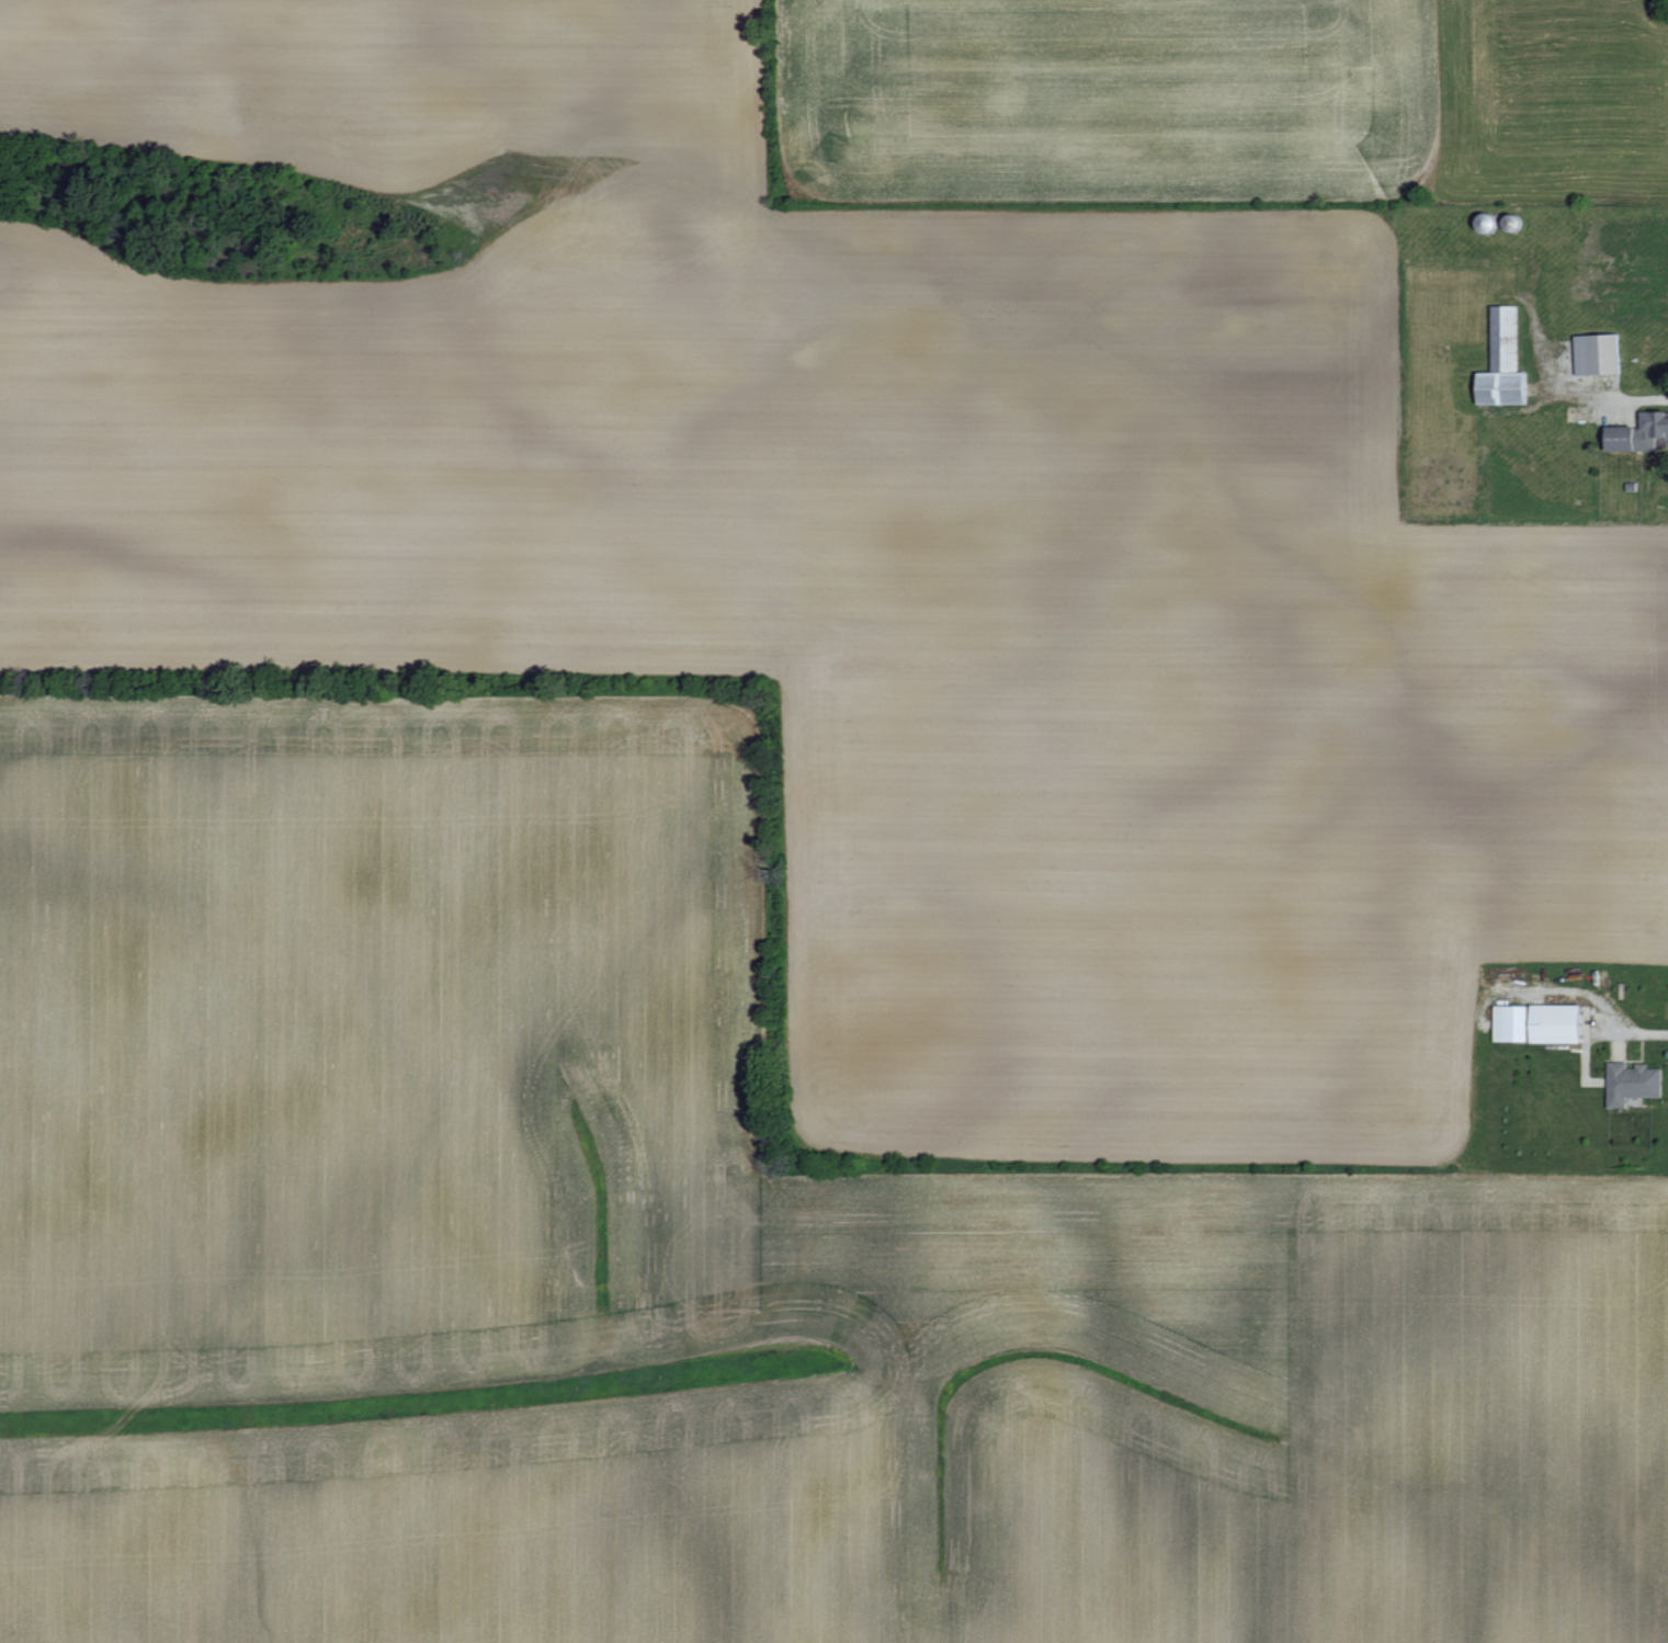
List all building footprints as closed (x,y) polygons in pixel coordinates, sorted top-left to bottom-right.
[(1517,305),(1491,305),(1491,372),(1479,372),(1479,404),(1526,403),(1526,371),(1518,371),(1517,305)] [(1576,375),(1620,373),(1619,334),(1575,335),(1576,375)] [(1654,450),(1654,438),(1667,437),(1667,410),(1641,411),(1641,425),(1607,426),(1608,451),(1654,450)] [(1582,1004),(1532,1003),(1531,1041),(1581,1042),(1582,1004)] [(1493,1039),(1527,1040),(1528,1004),(1494,1004),(1493,1039)] [(1607,1107),(1627,1107),(1627,1096),(1662,1096),(1662,1067),(1647,1067),(1647,1062),(1635,1062),(1607,1062),(1607,1107)]
